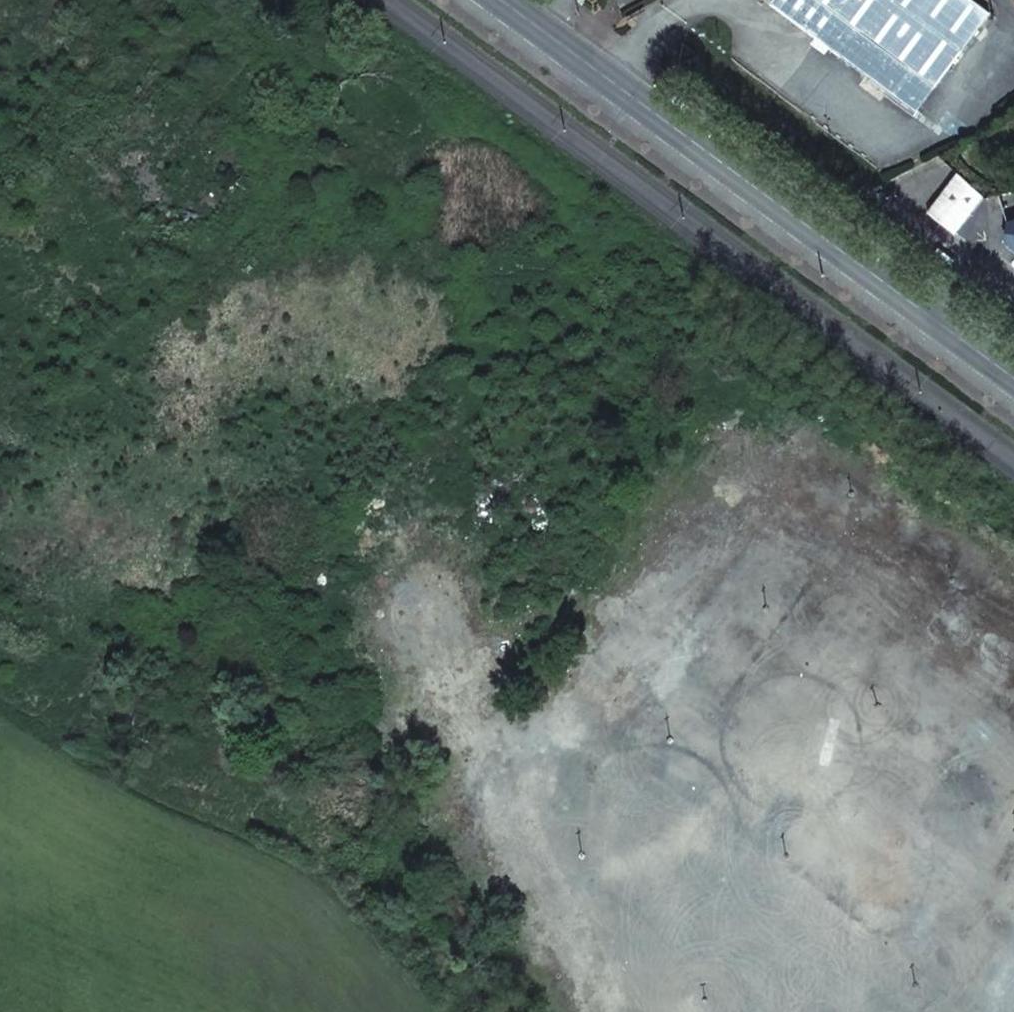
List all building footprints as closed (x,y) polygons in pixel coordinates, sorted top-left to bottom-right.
[(772,2),(918,109),(990,12),(974,0),(773,0),(772,2)] [(959,179),(934,214),(960,233),(986,197),(959,179)]
